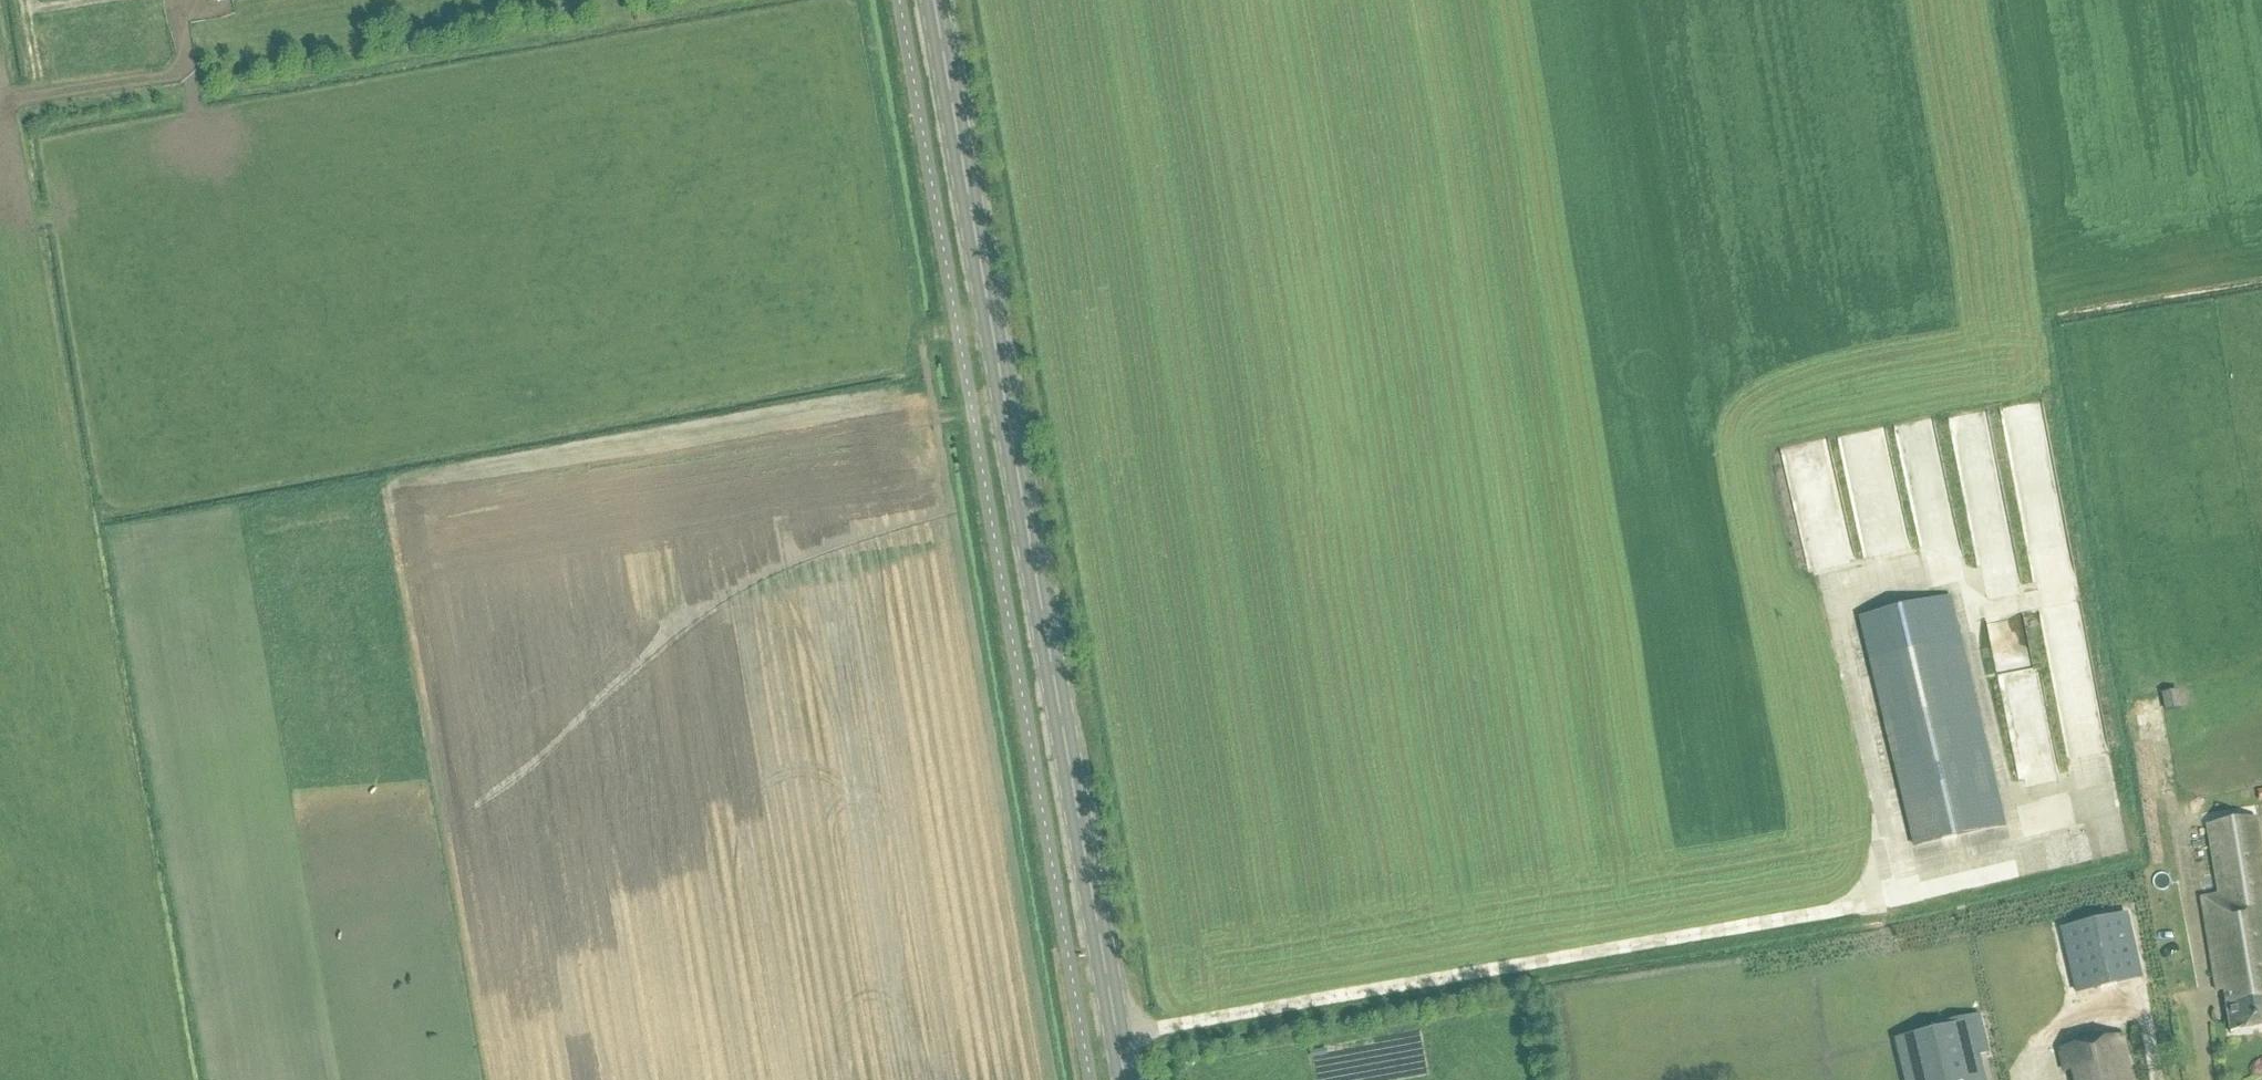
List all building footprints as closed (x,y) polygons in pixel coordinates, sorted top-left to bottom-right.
[(1914,850),(2002,829),(1978,726),(1948,598),(1859,619),(1890,747),(1914,850)] [(2244,767),(2261,766),(2261,755),(2243,756),(2244,767)] [(2253,821),(2204,830),(2216,899),(2197,902),(2213,995),(2221,994),(2229,1037),(2261,1031),(2261,872),(2253,821)] [(1909,1039),(1919,1079),(1982,1079),(1979,1068),(1966,1071),(1964,1060),(1977,1057),(1969,1025),(1931,1033),(1917,1037),(1909,1039)] [(2071,1079),(2131,1079),(2119,1037),(2060,1052),(2058,1053),(2063,1073),(2068,1072),(2071,1079)]
